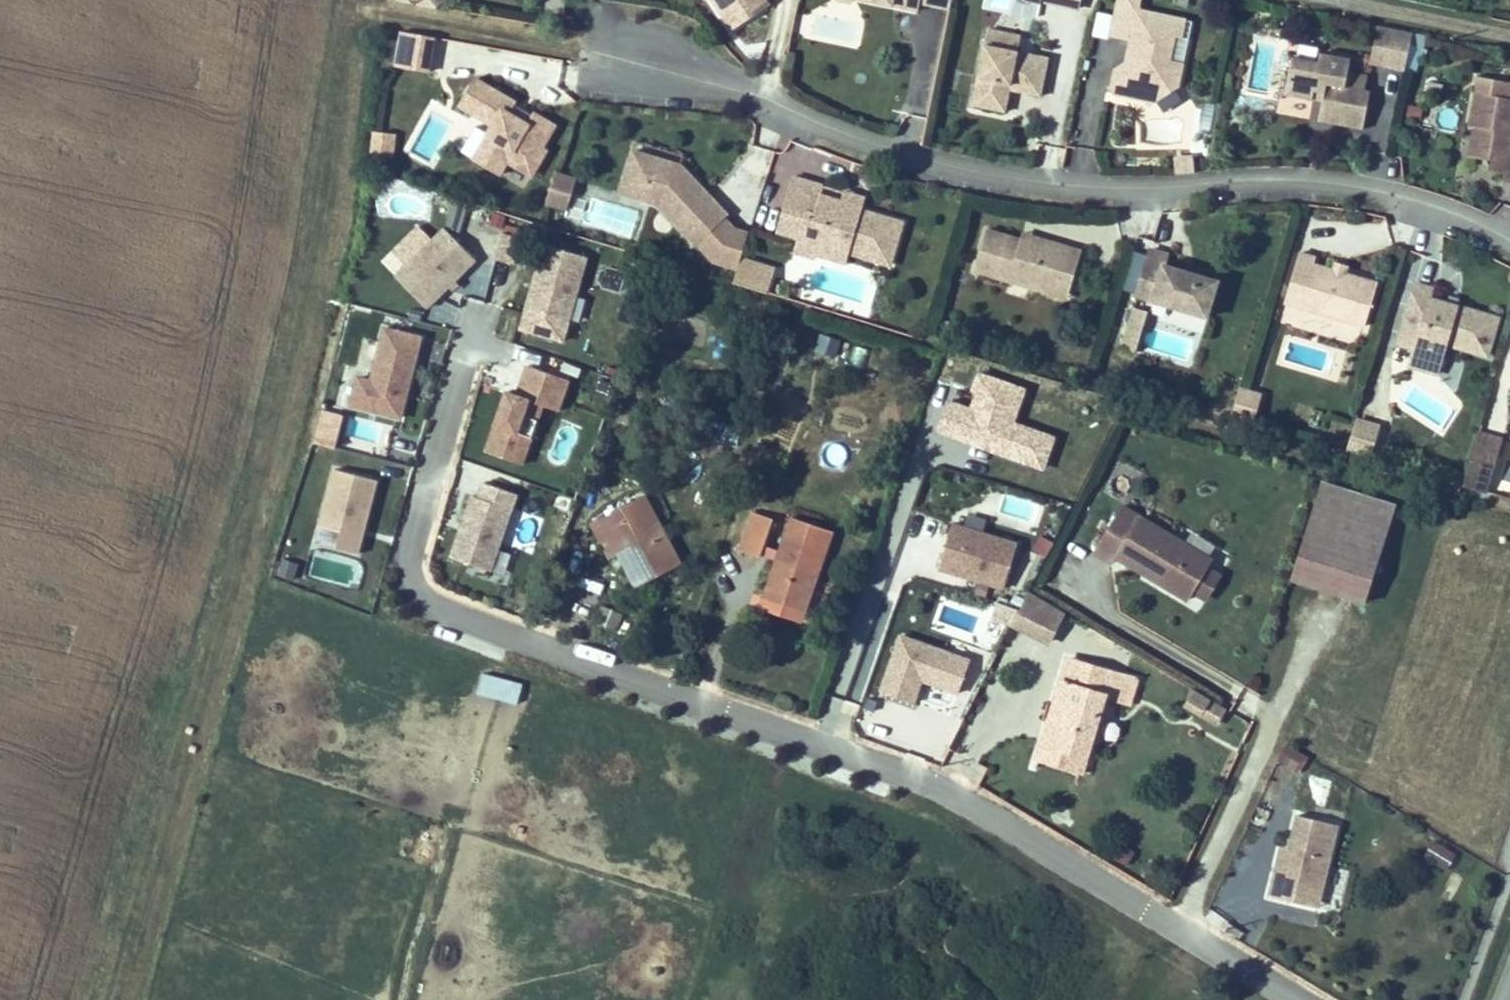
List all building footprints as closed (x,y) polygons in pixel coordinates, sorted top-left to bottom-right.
[(437,8),(449,0),(398,0),(398,2),(437,8)] [(731,28),(767,4),(764,0),(711,0),(731,28)] [(885,4),(894,5),(922,10),(923,2),(953,7),(955,0),(865,0),(885,4)] [(1119,95),(1135,117),(1153,105),(1181,84),(1186,60),(1172,58),(1176,34),(1183,36),(1186,18),(1139,10),(1141,0),(1118,0),(1112,38),(1133,41),(1128,66),(1117,74),(1114,89),(1119,95)] [(1392,28),(1379,25),(1372,64),(1385,66),(1392,28)] [(1406,70),(1414,32),(1392,28),(1385,66),(1406,70)] [(990,30),(987,44),(976,105),(1015,112),(1019,90),(1028,92),(1045,95),(1052,56),(1020,51),(1023,36),(990,30)] [(431,72),(437,36),(404,31),(398,67),(431,72)] [(1364,128),(1372,90),(1366,90),(1369,75),(1350,71),(1353,58),(1322,52),(1320,61),(1294,56),(1287,93),(1314,98),(1316,90),(1325,92),(1324,100),(1320,120),(1364,128)] [(473,110),(493,123),(482,143),(472,158),(480,162),(498,173),(501,175),(508,164),(534,178),(550,151),(545,149),(553,137),(559,125),(535,112),(532,117),(526,113),(513,106),(516,101),(475,77),(459,102),(473,110)] [(1475,121),(1469,152),(1506,160),(1504,168),(1509,169),(1509,84),(1479,78),(1472,113),(1476,114),(1475,121)] [(1325,92),(1316,90),(1314,98),(1324,100),(1325,92)] [(375,153),(396,155),(398,132),(377,130),(375,153)] [(774,267),(739,258),(746,237),(734,233),(725,223),(729,220),(684,169),(687,159),(639,144),(636,153),(627,179),(623,195),(647,203),(659,207),(705,258),(724,264),(736,268),(732,281),(767,291),(774,267)] [(1178,166),(1193,164),(1191,149),(1172,152),(1174,166),(1178,166)] [(553,181),(575,187),(578,178),(556,171),(553,181)] [(845,259),(848,249),(882,258),(889,262),(902,220),(861,207),(866,190),(847,183),(843,198),(821,191),(824,181),(793,172),(783,205),(776,226),(786,229),(797,233),(793,247),(814,254),(815,249),(845,259)] [(553,181),(546,203),(568,210),(575,187),(553,181)] [(476,261),(442,228),(393,275),(427,309),(476,261)] [(1018,242),(983,232),(972,273),(1048,293),(1053,278),(1071,283),(1080,251),(1044,242),(1042,248),(1018,242)] [(1042,248),(1044,242),(1019,235),(1018,242),(1042,248)] [(524,241),(504,236),(498,260),(518,265),(524,241)] [(566,341),(589,259),(543,247),(520,329),(566,341)] [(1209,318),(1219,282),(1165,267),(1168,256),(1150,251),(1138,299),(1154,303),(1209,318)] [(1319,266),(1321,260),(1302,255),(1291,297),(1288,304),(1304,309),(1370,327),(1382,284),(1350,275),(1351,269),(1336,265),(1334,270),(1319,266)] [(1053,278),(1048,293),(1067,298),(1071,283),(1053,278)] [(1449,298),(1447,304),(1431,299),(1434,289),(1418,285),(1415,284),(1397,344),(1414,349),(1410,367),(1437,375),(1442,357),(1446,344),(1487,356),(1498,318),(1457,306),(1459,301),(1449,298)] [(1150,314),(1134,310),(1123,347),(1139,351),(1150,314)] [(402,420),(423,336),(380,327),(367,380),(351,376),(344,406),(402,420)] [(836,353),(840,340),(821,334),(817,348),(836,353)] [(557,413),(569,381),(527,368),(517,399),(508,396),(489,454),(526,466),(545,409),(557,413)] [(1015,426),(1025,394),(1002,387),(1004,380),(979,372),(974,389),(976,395),(972,408),(951,401),(942,432),(1045,462),(1053,437),(1015,426)] [(1260,395),(1239,389),(1236,402),(1256,408),(1260,395)] [(1256,408),(1236,402),(1232,416),(1252,422),(1256,408)] [(337,447),(345,418),(319,411),(311,440),(337,447)] [(1362,419),(1354,447),(1373,453),(1381,425),(1362,419)] [(1501,439),(1477,432),(1471,453),(1495,460),(1501,439)] [(1495,460),(1471,453),(1462,484),(1486,491),(1495,460)] [(379,482),(335,471),(322,526),(343,531),(340,548),(362,553),(379,482)] [(476,496),(456,556),(496,569),(521,492),(488,481),(482,498),(476,496)] [(1359,613),(1390,510),(1317,487),(1287,590),(1359,613)] [(591,553),(598,567),(617,604),(660,581),(622,507),(570,536),(582,558),(591,553)] [(1212,559),(1125,510),(1100,554),(1188,603),(1193,593),(1207,601),(1221,575),(1208,567),(1212,559)] [(1018,542),(956,526),(944,571),(1006,588),(1018,542)] [(745,577),(758,534),(731,527),(719,569),(745,577)] [(796,623),(819,542),(774,529),(751,610),(796,623)] [(318,530),(318,548),(337,548),(337,531),(318,530)] [(589,571),(598,567),(591,553),(582,558),(589,571)] [(300,565),(285,561),(281,575),(295,579),(300,565)] [(1028,595),(1013,624),(1050,643),(1065,615),(1028,595)] [(1015,611),(997,604),(992,617),(1010,624),(1015,611)] [(596,623),(614,634),(624,616),(606,606),(596,623)] [(967,661),(893,636),(875,691),(910,703),(918,680),(956,692),(967,661)] [(1053,723),(1046,748),(1042,763),(1086,775),(1090,760),(1106,698),(1113,701),(1134,705),(1141,679),(1120,673),(1120,677),(1069,663),(1055,713),(1053,723)] [(483,672),(477,694),(518,704),(523,683),(483,672)] [(1196,692),(1186,709),(1218,726),(1227,710),(1196,692)] [(1313,758),(1291,747),(1282,765),(1304,776),(1313,758)] [(1321,912),(1339,826),(1296,817),(1289,851),(1279,849),(1268,900),(1321,912)]
